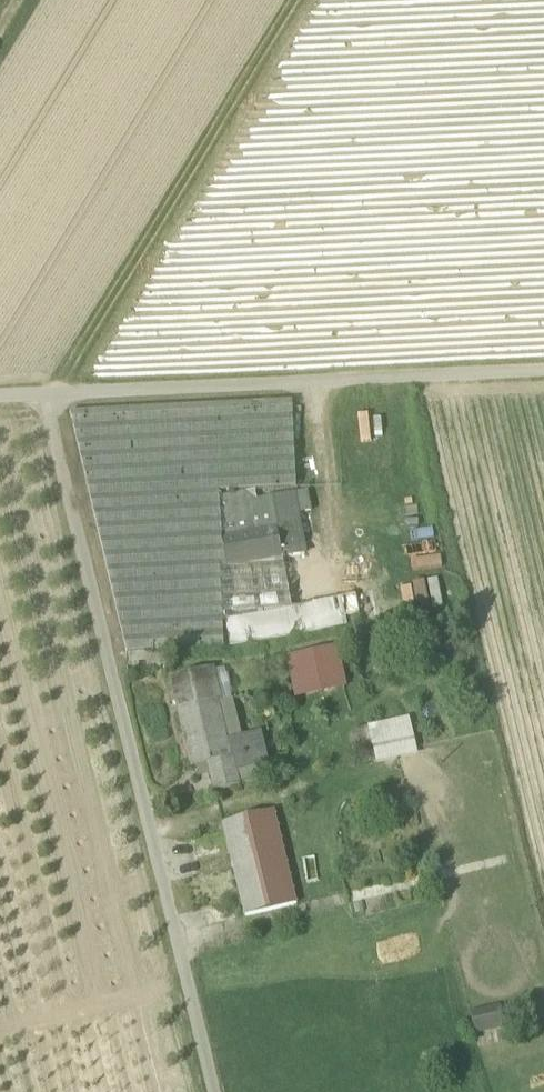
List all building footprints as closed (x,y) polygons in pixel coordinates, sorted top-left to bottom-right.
[(283,559),(227,569),(222,540),(219,499),(218,493),(296,490),(292,403),(70,414),(127,655),(224,650),(223,621),(225,620),(284,611),(292,610),(292,609),(290,596),(283,561),(283,559)] [(222,540),(227,569),(283,559),(283,561),(286,561),(285,559),(306,556),(298,515),(312,512),(308,493),(248,504),(246,494),(219,499),(222,540)] [(292,610),(284,611),(225,620),(228,640),(287,630),(360,614),(356,594),(354,595),(292,609),(292,610)] [(299,698),(347,688),(339,651),(291,661),(299,698)] [(208,766),(215,794),(241,787),(238,774),(271,766),(263,734),(228,743),(219,707),(223,706),(215,672),(171,683),(185,739),(188,738),(191,752),(188,752),(192,770),(208,766)] [(417,753),(409,719),(372,727),(379,762),(417,753)] [(224,823),(247,915),(298,903),(276,811),(224,823)]
